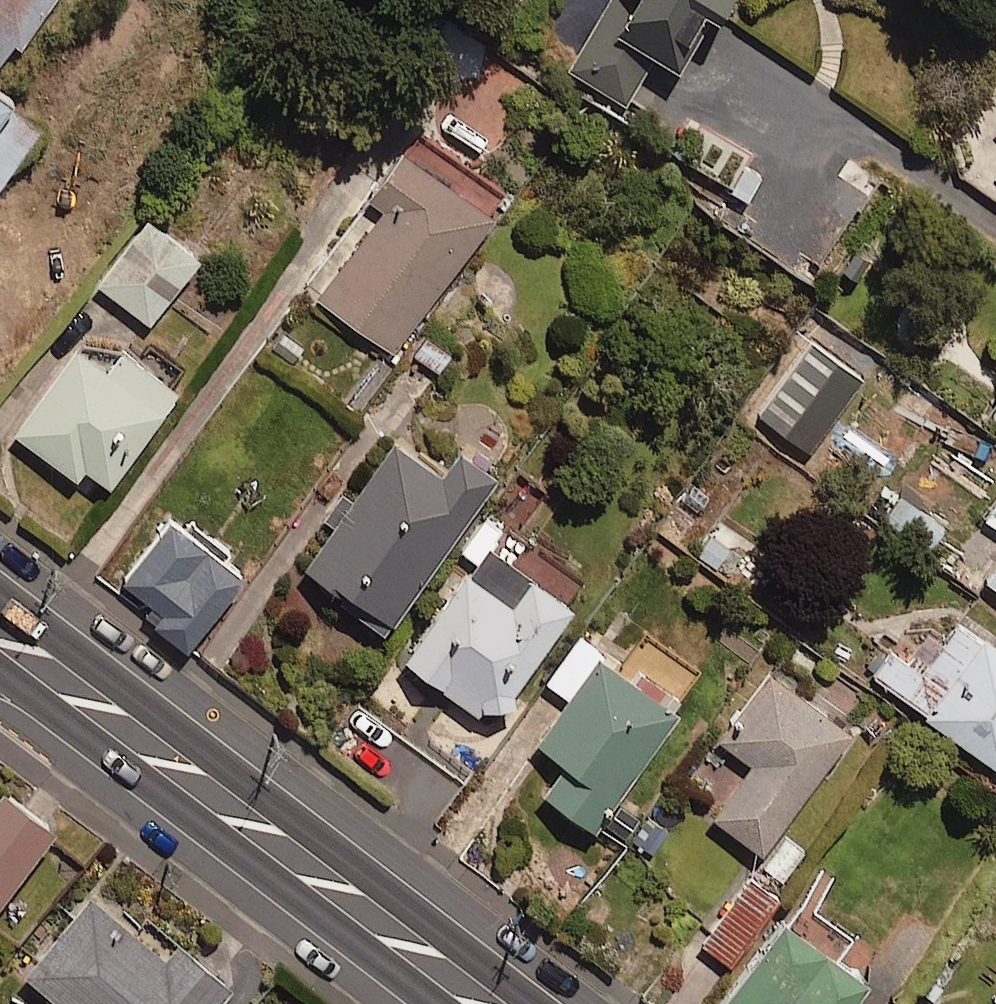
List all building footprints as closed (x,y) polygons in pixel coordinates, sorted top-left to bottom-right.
[(41,0),(0,0),(0,54),(41,0)] [(711,5),(719,11),(726,0),(608,0),(567,65),(624,101),(656,50),(675,62),(711,5)] [(0,93),(0,183),(43,125),(0,93)] [(505,191),(414,126),(368,190),(380,199),(314,291),(393,347),(505,191)] [(763,173),(710,135),(693,159),(746,197),(763,173)] [(850,157),(836,176),(847,185),(828,208),(848,223),(880,181),(850,157)] [(199,252),(147,214),(97,282),(149,319),(199,252)] [(430,326),(411,350),(440,373),(459,349),(430,326)] [(860,377),(809,342),(759,416),(810,451),(860,377)] [(107,365),(76,343),(15,431),(77,475),(85,464),(109,481),(177,384),(121,345),(107,365)] [(440,469),(395,437),(303,568),(385,626),(495,470),(458,444),(440,469)] [(986,518),(995,525),(995,502),(986,518)] [(244,570),(170,512),(119,576),(153,602),(145,611),(186,643),(244,570)] [(502,527),(486,515),(461,549),(475,559),(404,656),(475,707),(512,699),(517,679),(573,602),(491,542),(502,527)] [(986,583),(995,590),(995,568),(986,583)] [(960,618),(937,648),(924,639),(906,663),(889,651),(872,673),(995,765),(995,645),(960,618)] [(629,671),(577,635),(546,680),(568,696),(538,739),(565,758),(543,790),(595,826),(692,687),(642,652),(629,671)] [(850,727),(766,667),(717,735),(753,760),(714,815),(762,849),(850,727)] [(54,825),(0,783),(0,894),(54,825)] [(780,891),(750,870),(702,940),(731,961),(780,891)] [(92,889),(25,971),(64,1003),(211,1003),(229,981),(176,937),(166,950),(92,889)] [(785,913),(719,1003),(848,1003),(870,974),(785,913)]
